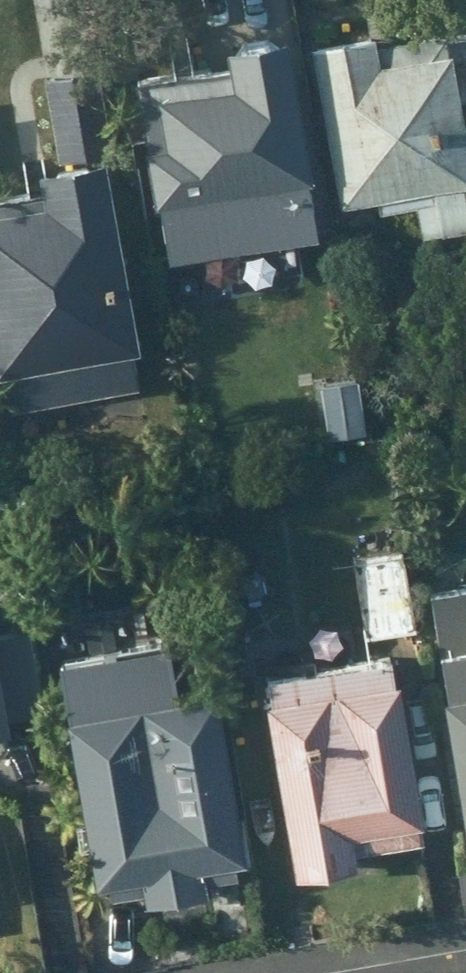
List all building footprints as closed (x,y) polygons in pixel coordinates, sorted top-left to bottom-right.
[(298,44),(331,205),(372,197),(375,213),(410,206),(416,237),(465,227),(465,213),(430,29),(363,43),(361,31),(298,44)] [(435,35),(450,102),(465,99),(465,29),(435,35)] [(148,204),(161,261),(304,232),(294,177),(291,177),(263,33),(206,44),(210,63),(125,80),(137,146),(129,148),(140,206),(148,204)] [(91,67),(41,78),(56,161),(107,152),(91,67)] [(0,410),(128,384),(121,352),(129,350),(89,156),(24,169),(27,189),(0,194),(0,409),(0,410)] [(398,552),(351,560),(363,639),(411,631),(398,552)] [(458,587),(423,593),(435,654),(465,646),(465,624),(458,587)] [(21,630),(0,634),(0,722),(38,714),(21,630)] [(429,698),(459,854),(465,853),(465,648),(430,655),(439,697),(429,698)] [(96,708),(53,716),(83,888),(97,886),(99,900),(131,895),(134,905),(197,895),(195,883),(227,878),(225,864),(233,861),(203,692),(165,699),(156,651),(88,663),(96,708)] [(380,654),(247,678),(283,877),(346,867),(343,852),(412,840),(380,654)]
